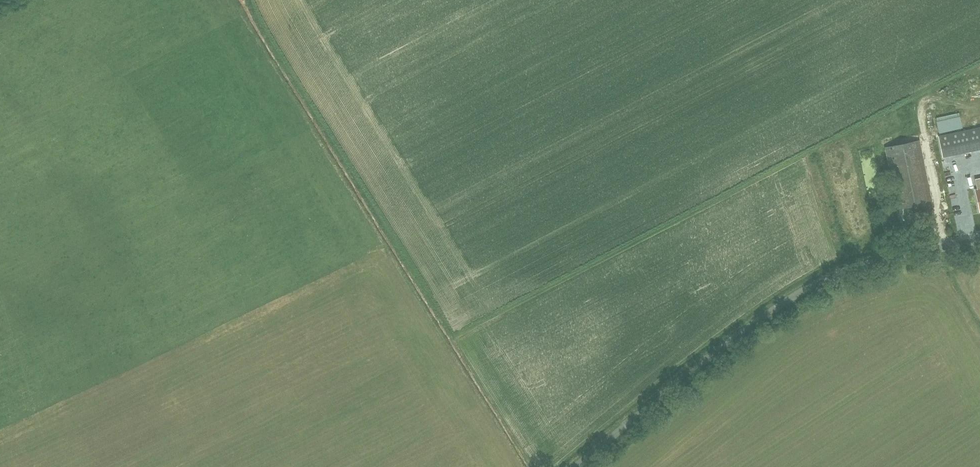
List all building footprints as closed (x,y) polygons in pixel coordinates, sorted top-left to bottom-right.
[(938,136),(942,156),(979,148),(979,127),(938,136)] [(922,140),(891,146),(901,201),(932,196),(922,140)] [(971,174),(979,212),(979,172),(971,174)]
